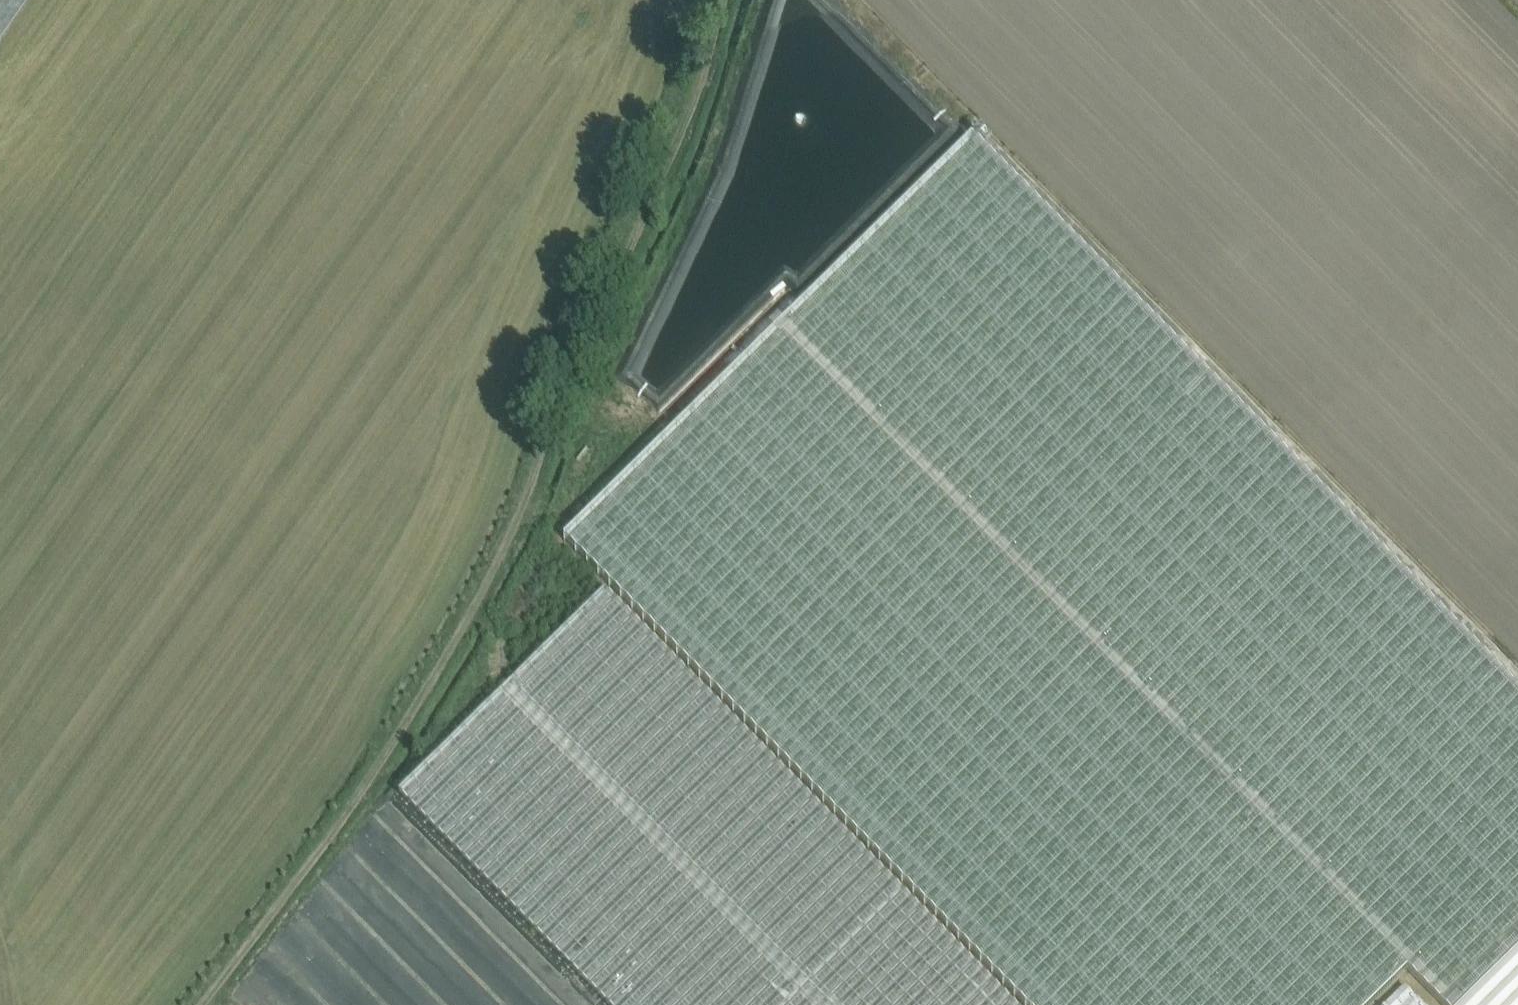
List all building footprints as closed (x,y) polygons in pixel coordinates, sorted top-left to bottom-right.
[(22,0),(0,0),(0,31),(22,0)] [(1517,950),(1517,689),(971,135),(564,538),(618,591),(617,592),(905,885),(1024,1004),(1371,1004),(1409,967),(1446,1004),(1463,1004),(1517,950)] [(603,590),(404,791),(615,1004),(1014,1004),(603,590)] [(1463,1004),(1517,1004),(1517,950),(1463,1004)] [(1407,983),(1385,1004),(1429,1004),(1407,983)]
